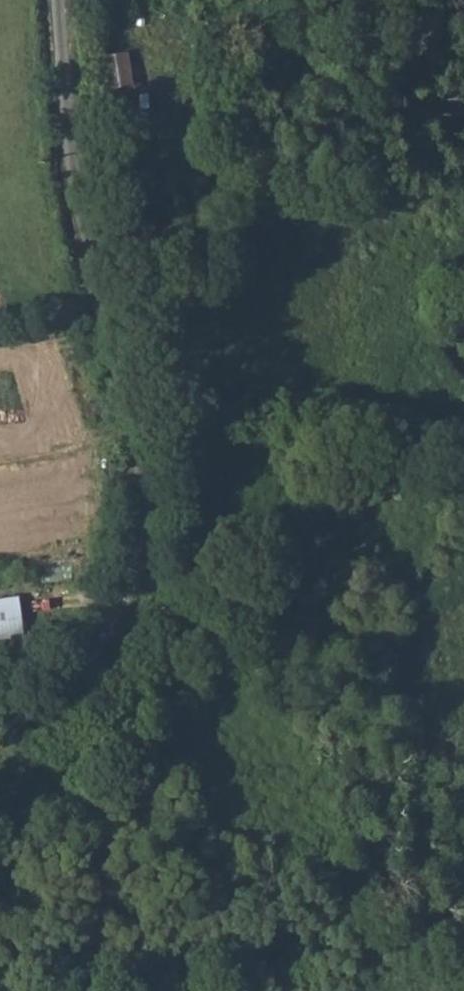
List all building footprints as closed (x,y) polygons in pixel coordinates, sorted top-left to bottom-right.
[(101,54),(106,87),(135,83),(130,49),(101,54)] [(26,636),(20,593),(0,596),(0,639),(26,636)]
